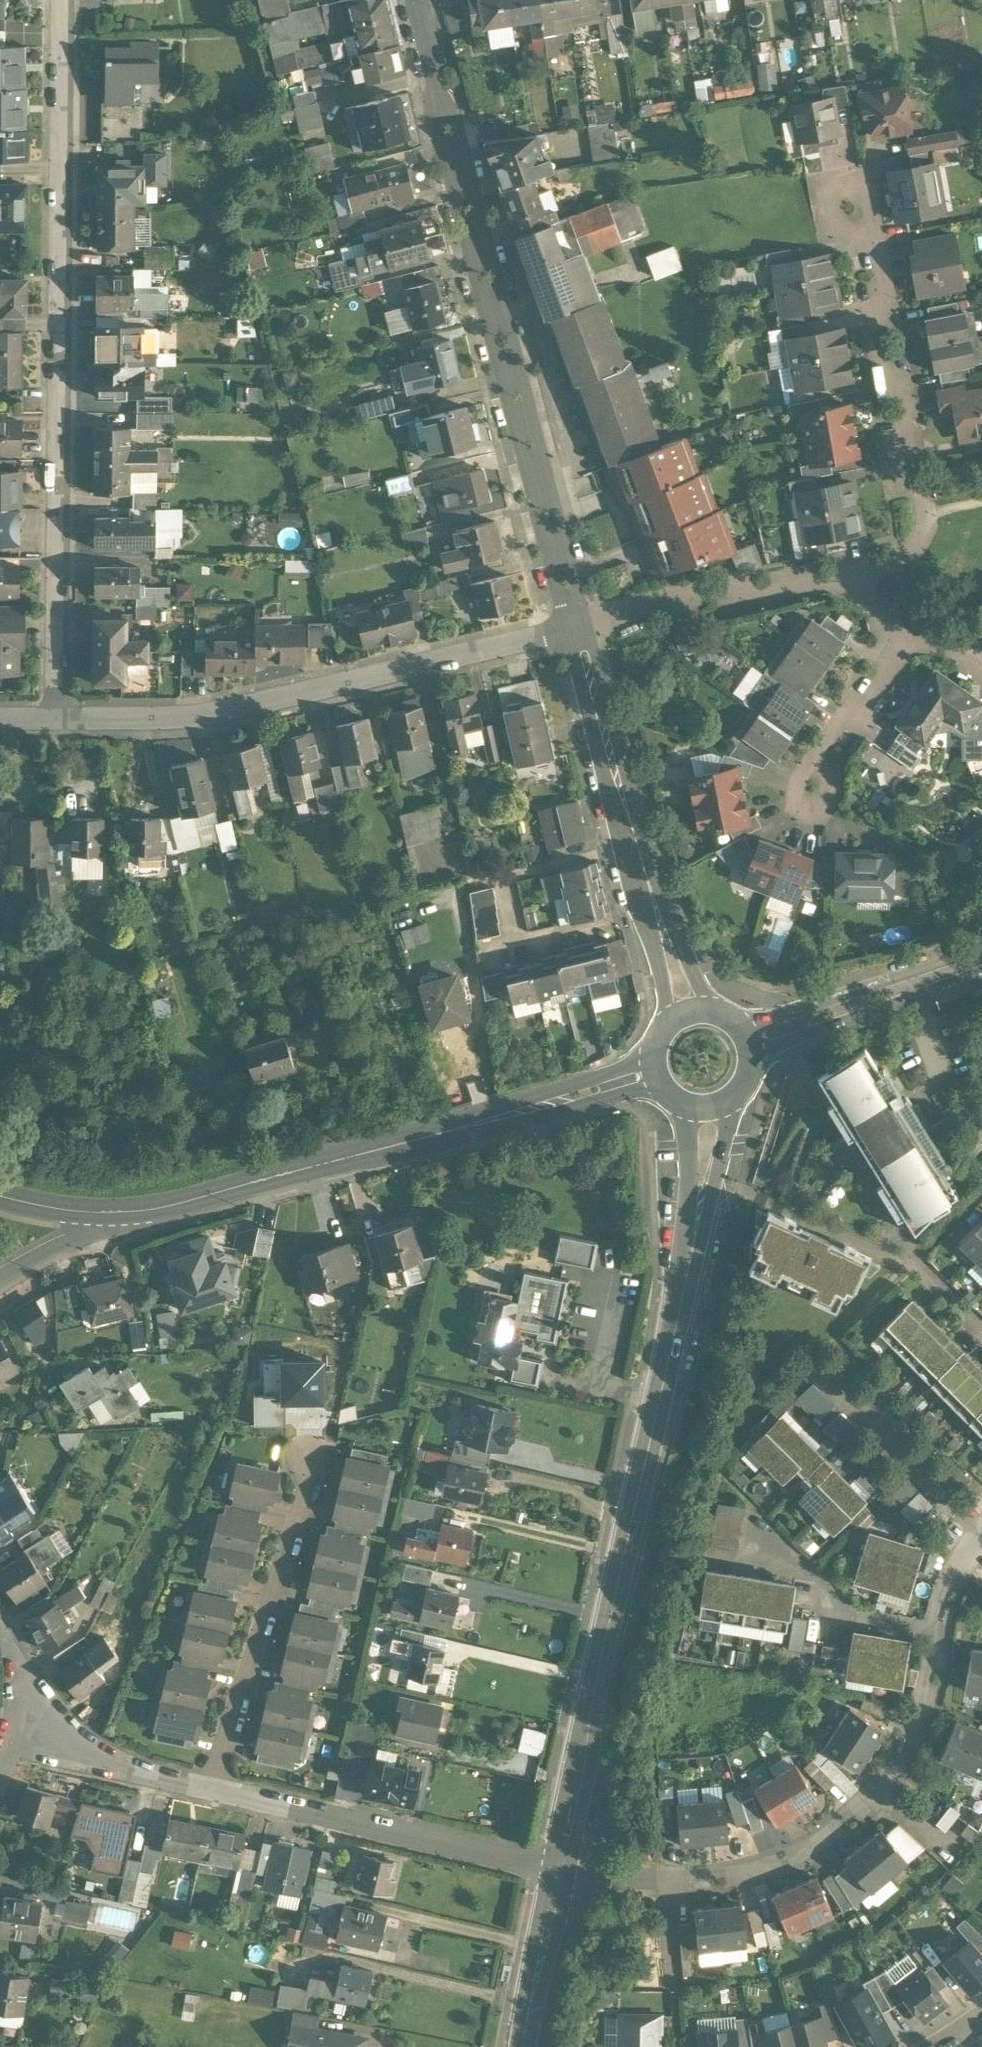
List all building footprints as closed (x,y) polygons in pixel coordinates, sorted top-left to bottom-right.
[(261,7),(264,20),(303,10),(300,0),(287,0),(286,0),(261,7)] [(321,5),(327,31),(315,34),(319,48),(328,46),(332,61),(348,57),(343,38),(346,37),(351,27),(345,0),(342,0),(321,5)] [(351,27),(346,37),(343,38),(348,57),(354,56),(397,45),(386,0),(345,0),(351,27)] [(466,1),(470,25),(476,24),(480,23),(476,0),(475,0),(466,1)] [(480,23),(481,28),(510,23),(506,0),(476,0),(480,23)] [(510,23),(528,20),(539,18),(536,0),(506,0),(510,23)] [(539,18),(550,16),(569,13),(567,0),(536,0),(539,18)] [(569,13),(596,9),(595,0),(567,0),(569,13)] [(668,1),(671,20),(683,18),(680,0),(674,0),(668,1)] [(683,18),(693,16),(690,0),(680,0),(683,18)] [(715,16),(729,14),(727,0),(713,0),(715,16)] [(823,3),(826,25),(837,23),(834,0),(822,0),(823,3)] [(606,2),(599,3),(601,16),(606,16),(608,15),(607,7),(606,2)] [(654,3),(632,7),(636,27),(658,24),(654,3)] [(608,15),(606,16),(612,52),(627,50),(620,4),(607,7),(608,15)] [(303,10),(264,20),(270,45),(284,42),(315,34),(327,31),(321,5),(303,10)] [(553,39),(550,16),(539,18),(543,41),(553,39)] [(543,41),(539,18),(528,20),(532,43),(543,41)] [(476,24),(470,25),(472,38),(479,36),(476,24)] [(553,39),(543,41),(545,55),(556,53),(553,39)] [(284,42),(270,45),(273,59),(287,56),(284,42)] [(131,50),(105,50),(104,105),(130,105),(130,83),(155,83),(156,46),(131,45),(131,50)] [(359,73),(352,75),(354,84),(403,72),(397,45),(354,56),(359,73)] [(319,48),(295,54),(299,69),(308,67),(332,61),(328,46),(319,48)] [(0,47),(0,89),(23,89),(23,61),(23,47),(4,47),(0,47)] [(979,52),(960,55),(961,63),(980,60),(979,52)] [(287,56),(273,59),(277,74),(299,69),(295,54),(287,56)] [(359,73),(354,56),(348,57),(332,61),(308,67),(314,91),(338,85),(336,79),(352,75),(359,73)] [(908,63),(897,65),(899,72),(909,70),(908,63)] [(805,79),(798,80),(799,88),(806,87),(805,79)] [(844,85),(821,89),(823,100),(830,98),(832,110),(848,107),(844,85)] [(0,89),(0,132),(25,132),(25,90),(23,89),(0,89)] [(887,90),(858,95),(863,123),(872,122),(874,137),(909,131),(903,97),(888,99),(887,90)] [(314,91),(293,96),(296,107),(317,103),(314,91)] [(359,100),(360,105),(384,99),(383,94),(359,100)] [(360,105),(343,109),(353,152),(405,140),(401,123),(404,122),(402,111),(399,112),(395,97),(384,99),(360,105)] [(823,100),(792,105),(798,141),(836,134),(832,110),(830,98),(823,100)] [(322,126),(317,103),(296,107),(301,131),(322,126)] [(104,105),(102,105),(101,146),(140,146),(141,105),(130,105),(104,105)] [(612,110),(601,112),(602,120),(614,118),(612,110)] [(595,112),(583,115),(584,123),(597,121),(595,112)] [(528,122),(516,124),(517,133),(530,130),(528,122)] [(614,122),(588,126),(594,164),(621,160),(614,122)] [(322,126),(301,131),(306,149),(327,144),(322,126)] [(954,131),(906,139),(908,155),(936,150),(941,149),(957,147),(954,131)] [(0,132),(0,162),(27,162),(27,132),(25,132),(0,132)] [(537,135),(484,143),(500,191),(530,180),(541,175),(549,172),(537,135)] [(327,144),(306,149),(303,149),(309,173),(333,167),(327,144)] [(957,147),(941,149),(943,162),(959,160),(957,147)] [(936,150),(908,155),(911,168),(933,164),(934,165),(938,164),(936,150)] [(370,160),(373,172),(404,164),(401,153),(370,160)] [(164,157),(143,157),(143,169),(144,169),(144,186),(144,188),(165,188),(164,157)] [(116,169),(96,169),(96,208),(132,208),(132,186),(144,186),(144,169),(143,169),(129,168),(122,169),(122,163),(116,163),(116,169)] [(404,164),(373,172),(376,183),(381,203),(394,200),(401,198),(412,195),(404,164)] [(911,168),(888,172),(897,222),(942,213),(934,165),(933,164),(911,168)] [(549,172),(541,175),(546,188),(560,183),(554,170),(549,172)] [(348,190),(376,183),(373,172),(345,179),(348,190)] [(530,180),(535,193),(546,188),(541,175),(530,180)] [(500,191),(511,221),(541,209),(535,193),(530,180),(500,191)] [(381,203),(376,183),(348,190),(354,213),(361,211),(394,203),(394,200),(381,203)] [(0,186),(0,231),(26,232),(26,186),(0,186)] [(629,195),(606,203),(620,241),(643,232),(629,195)] [(606,203),(569,217),(583,254),(620,241),(606,203)] [(96,208),(95,208),(96,253),(134,254),(132,208),(96,208)] [(541,209),(511,221),(517,236),(559,220),(555,211),(544,216),(541,209)] [(354,213),(336,218),(339,230),(365,224),(361,211),(354,213)] [(559,220),(517,236),(547,319),(552,317),(597,300),(599,300),(583,254),(569,217),(559,220)] [(417,219),(379,229),(382,237),(362,242),(365,253),(422,239),(417,219)] [(953,236),(913,243),(916,257),(955,250),(953,236)] [(365,253),(354,256),(359,274),(370,271),(388,266),(388,268),(427,258),(422,239),(365,253)] [(673,247),(648,256),(657,279),(682,269),(673,247)] [(790,249),(764,254),(767,267),(774,266),(774,265),(792,262),(790,249)] [(955,250),(916,257),(919,275),(913,276),(916,297),(956,289),(953,271),(959,270),(955,250)] [(173,254),(144,254),(144,272),(172,272),(173,254)] [(792,262),(774,265),(774,266),(778,290),(832,280),(827,255),(792,262)] [(354,256),(328,263),(334,290),(362,283),(361,279),(372,276),(370,271),(359,274),(354,256)] [(437,264),(399,275),(402,287),(433,280),(440,307),(447,305),(437,264)] [(402,287),(399,275),(362,285),(364,297),(381,292),(392,331),(412,326),(402,287)] [(433,280),(402,287),(412,326),(442,318),(440,307),(433,280)] [(832,280),(778,290),(783,315),(801,311),(836,305),(832,280)] [(6,281),(2,281),(0,281),(0,305),(2,305),(2,317),(21,318),(25,317),(25,281),(6,281)] [(130,281),(94,281),(94,311),(131,310),(131,298),(130,281)] [(138,281),(130,281),(131,298),(138,298),(138,281)] [(364,297),(362,285),(345,289),(348,301),(364,297)] [(138,298),(131,298),(131,310),(148,310),(158,310),(158,298),(138,298)] [(655,448),(626,366),(621,368),(597,300),(552,317),(576,384),(581,383),(610,465),(655,448)] [(955,302),(926,308),(928,319),(957,314),(955,302)] [(149,320),(148,310),(131,310),(94,311),(95,321),(122,320),(126,320),(149,320)] [(783,315),(776,316),(778,328),(779,328),(804,324),(801,311),(783,315)] [(928,319),(923,320),(928,346),(968,339),(963,313),(957,314),(928,319)] [(21,388),(21,332),(21,318),(2,317),(0,317),(0,388),(21,388)] [(122,320),(95,321),(95,332),(122,331),(122,320)] [(149,320),(126,320),(122,320),(122,331),(140,330),(152,330),(152,320),(149,320)] [(804,324),(779,328),(781,340),(786,339),(806,335),(804,324)] [(806,335),(786,339),(791,365),(846,354),(845,350),(846,350),(843,333),(842,333),(841,329),(806,335)] [(122,331),(95,332),(95,368),(96,368),(140,367),(140,356),(140,330),(122,331)] [(152,330),(140,330),(140,356),(153,356),(153,330),(152,330)] [(422,345),(418,346),(425,374),(412,377),(415,391),(459,381),(449,339),(430,343),(422,345)] [(968,339),(928,346),(933,372),(967,366),(973,365),(968,339)] [(846,354),(791,365),(795,390),(812,387),(851,380),(850,376),(847,359),(846,354)] [(153,356),(140,356),(140,367),(143,367),(153,367),(153,356)] [(667,362),(648,369),(652,380),(670,373),(667,362)] [(967,366),(937,372),(939,383),(969,378),(967,366)] [(140,367),(96,368),(95,400),(112,400),(112,402),(125,401),(125,400),(136,399),(142,399),(143,367),(140,367)] [(812,387),(795,390),(788,391),(790,403),(814,399),(812,387)] [(961,388),(937,392),(941,414),(955,411),(959,410),(958,405),(963,404),(961,396),(963,396),(961,388)] [(961,396),(963,404),(958,405),(959,410),(955,411),(957,422),(956,422),(959,436),(960,435),(960,439),(981,435),(981,392),(963,396),(961,396)] [(391,398),(358,405),(362,419),(394,412),(391,398)] [(814,399),(790,403),(788,404),(790,416),(800,414),(800,413),(820,410),(818,398),(814,399)] [(142,399),(136,399),(136,416),(138,416),(169,415),(171,415),(171,399),(142,399)] [(426,405),(403,410),(406,423),(422,419),(422,418),(428,416),(426,405)] [(820,410),(800,413),(800,414),(805,439),(853,431),(848,405),(820,410)] [(473,447),(464,408),(428,416),(422,418),(422,419),(427,439),(417,441),(421,457),(431,455),(431,457),(473,447)] [(169,415),(138,416),(138,429),(169,429),(169,415)] [(0,423),(0,452),(20,453),(21,424),(0,423)] [(128,432),(94,431),(94,464),(128,464),(128,453),(128,432)] [(853,431),(805,439),(809,464),(809,465),(829,462),(857,456),(853,431)] [(610,465),(608,465),(622,504),(626,502),(640,539),(644,538),(710,513),(696,476),(692,477),(679,440),(655,448),(610,465)] [(156,453),(128,453),(128,464),(156,464),(156,453)] [(829,462),(809,465),(809,464),(799,466),(801,479),(813,476),(831,473),(829,462)] [(128,474),(128,464),(94,464),(94,497),(127,497),(128,474)] [(156,474),(156,464),(128,464),(128,474),(156,474)] [(480,469),(434,480),(442,511),(467,505),(488,500),(480,469)] [(0,472),(0,509),(19,509),(19,472),(0,472)] [(410,474),(385,480),(388,493),(414,487),(410,474)] [(801,479),(788,481),(790,494),(797,493),(797,492),(815,489),(813,476),(801,479)] [(815,489),(797,492),(797,493),(802,517),(855,507),(851,482),(815,489)] [(156,497),(127,497),(127,512),(156,512),(156,497)] [(470,517),(467,505),(442,511),(445,523),(470,517)] [(855,507),(802,517),(806,541),(806,542),(824,539),(860,532),(855,507)] [(19,545),(19,509),(0,509),(0,545),(19,545)] [(710,513),(644,538),(657,575),(691,563),(693,565),(695,566),(697,567),(700,566),(702,565),(704,563),(705,561),(704,558),(729,549),(715,512),(710,513)] [(93,528),(93,521),(93,517),(76,517),(75,528),(93,528)] [(127,521),(93,521),(93,528),(92,551),(126,552),(127,525),(127,521)] [(494,522),(457,530),(461,549),(440,554),(444,570),(502,556),(494,522)] [(149,525),(127,525),(126,552),(153,552),(154,540),(154,526),(152,525),(152,524),(149,524),(149,525)] [(436,538),(433,526),(401,533),(403,545),(436,538)] [(759,537),(733,542),(739,570),(765,565),(759,537)] [(824,539),(806,542),(806,541),(799,543),(801,555),(827,551),(824,539)] [(170,540),(154,540),(153,552),(170,552),(170,540)] [(0,566),(0,595),(18,595),(19,566),(0,566)] [(128,570),(94,570),(94,597),(128,597),(128,570)] [(139,570),(128,570),(128,597),(138,597),(139,597),(139,583),(139,570)] [(467,572),(445,578),(445,579),(425,584),(428,597),(449,592),(448,590),(464,587),(464,586),(470,584),(467,572)] [(470,584),(464,586),(464,587),(468,600),(475,598),(479,619),(495,615),(495,614),(515,609),(507,575),(470,584)] [(156,583),(139,583),(139,597),(138,597),(138,607),(156,607),(156,583)] [(415,588),(403,591),(405,602),(407,602),(411,619),(422,616),(415,588)] [(405,602),(357,614),(365,644),(381,641),(382,644),(398,641),(397,637),(414,633),(411,619),(407,602),(405,602)] [(24,605),(0,605),(0,674),(3,674),(18,674),(18,648),(24,648),(24,605)] [(159,607),(156,607),(138,607),(126,607),(126,620),(126,622),(159,622),(159,607)] [(850,632),(826,615),(819,624),(843,641),(850,632)] [(819,624),(811,619),(794,642),(827,665),(843,641),(819,624)] [(126,620),(94,620),(93,652),(125,652),(126,642),(126,622),(126,620)] [(329,622),(308,622),(307,647),(335,647),(329,622)] [(283,628),(256,628),(256,640),(255,661),(301,661),(302,637),(283,638),(283,628)] [(689,637),(676,640),(678,650),(691,647),(689,637)] [(256,640),(209,640),(208,652),(208,672),(209,672),(255,672),(255,661),(256,640)] [(147,652),(147,641),(126,642),(125,652),(147,652)] [(827,665),(794,642),(778,664),(810,687),(827,665)] [(125,662),(125,652),(93,652),(93,684),(125,684),(125,662)] [(147,662),(147,652),(125,652),(125,662),(147,662)] [(194,652),(182,652),(181,675),(194,676),(194,652)] [(208,652),(194,652),(194,676),(209,676),(209,672),(208,672),(208,652)] [(810,687),(778,664),(771,675),(780,682),(781,681),(803,697),(804,696),(810,687)] [(766,672),(743,703),(758,714),(774,691),(780,682),(771,675),(766,672)] [(3,674),(2,678),(0,678),(0,693),(18,693),(18,674),(3,674)] [(935,674),(898,725),(902,728),(923,743),(932,730),(932,729),(942,715),(956,725),(953,729),(963,737),(963,758),(981,758),(981,707),(935,674)] [(535,680),(497,689),(502,712),(541,703),(535,680)] [(803,697),(781,681),(780,682),(774,691),(806,714),(814,703),(804,696),(803,697)] [(806,714),(774,691),(758,714),(790,737),(806,714)] [(474,695),(443,702),(455,758),(466,756),(465,749),(461,732),(481,728),(474,695)] [(419,698),(402,702),(404,708),(388,712),(396,748),(402,746),(408,777),(425,770),(429,753),(426,740),(429,740),(419,698)] [(541,703),(502,712),(515,767),(553,758),(541,703)] [(790,737),(758,714),(741,736),(770,757),(774,760),(790,737)] [(369,719),(337,726),(345,762),(347,762),(352,786),(361,784),(356,760),(377,755),(369,719)] [(481,728),(461,732),(465,749),(483,745),(480,732),(482,732),(481,728)] [(923,743),(902,728),(894,739),(915,754),(923,743)] [(494,729),(482,732),(480,732),(483,745),(487,763),(501,760),(494,729)] [(312,732),(279,740),(293,800),(307,797),(300,770),(319,765),(312,732)] [(770,757),(741,736),(728,755),(751,764),(762,768),(770,757)] [(920,758),(894,739),(885,751),(912,770),(920,758)] [(240,750),(225,754),(233,788),(244,785),(266,780),(257,744),(240,748),(240,750)] [(728,755),(723,754),(717,771),(718,771),(719,775),(737,772),(737,774),(747,777),(751,764),(728,755)] [(202,759),(171,766),(182,816),(189,815),(190,819),(193,818),(197,835),(199,844),(219,840),(216,826),(218,825),(202,759)] [(347,762),(345,762),(331,766),(335,783),(337,790),(352,786),(347,762)] [(737,772),(719,775),(718,771),(717,771),(688,777),(693,805),(741,796),(737,774),(737,772)] [(337,790),(335,783),(316,787),(323,817),(341,813),(337,790)] [(244,785),(233,788),(239,817),(250,814),(244,785)] [(741,796),(693,805),(699,834),(727,829),(729,828),(728,824),(746,821),(746,819),(741,796)] [(576,800),(555,806),(559,825),(542,829),(547,848),(586,839),(576,800)] [(439,804),(399,813),(406,845),(446,836),(446,834),(447,833),(447,831),(445,831),(439,804)] [(11,837),(12,817),(15,817),(15,811),(0,810),(0,837),(11,837)] [(746,821),(728,824),(729,828),(727,829),(733,840),(742,836),(761,826),(754,814),(746,819),(746,821)] [(182,816),(171,819),(176,840),(197,835),(193,818),(190,819),(189,815),(182,816)] [(72,846),(72,817),(55,816),(59,845),(72,846)] [(15,817),(12,817),(11,837),(11,862),(48,862),(48,817),(15,817)] [(102,817),(72,817),(72,846),(72,853),(89,853),(102,853),(102,817)] [(170,817),(159,819),(159,840),(165,840),(165,853),(178,853),(178,850),(176,840),(171,819),(170,817)] [(159,819),(125,818),(125,832),(130,832),(130,852),(130,853),(139,853),(165,853),(165,840),(159,840),(159,819)] [(218,825),(216,826),(219,840),(222,850),(236,846),(231,822),(218,825)] [(197,835),(176,840),(178,850),(199,844),(197,835)] [(733,840),(715,850),(724,859),(748,847),(742,836),(733,840)] [(11,862),(11,837),(0,837),(0,861),(11,862)] [(748,847),(724,859),(728,864),(748,871),(744,881),(769,891),(782,857),(784,850),(759,840),(756,850),(748,847)] [(810,860),(784,850),(782,857),(769,891),(795,901),(801,884),(807,867),(809,862),(810,860)] [(130,853),(130,852),(120,852),(125,876),(141,875),(139,853),(130,853)] [(89,853),(72,853),(72,871),(89,871),(89,853)] [(890,856),(839,855),(838,857),(838,882),(838,896),(889,897),(890,893),(890,859),(890,856)] [(838,857),(822,856),(822,867),(821,882),(838,882),(838,857)] [(910,859),(890,859),(890,893),(909,894),(910,859)] [(822,867),(809,862),(807,867),(801,884),(810,887),(821,886),(821,882),(822,867)] [(596,863),(559,871),(563,884),(560,885),(563,897),(566,897),(599,889),(596,879),(600,878),(596,863)] [(62,870),(40,872),(43,903),(66,899),(62,870)] [(492,887),(469,892),(470,904),(494,899),(495,898),(492,887)] [(599,889),(566,897),(568,909),(566,910),(569,922),(604,913),(602,904),(606,903),(602,889),(599,889)] [(494,899),(470,904),(472,916),(495,911),(496,910),(494,899)] [(495,911),(472,916),(474,928),(497,923),(498,922),(495,911)] [(497,923),(474,928),(475,940),(500,934),(497,923)] [(425,925),(411,929),(416,945),(430,941),(425,925)] [(596,940),(579,944),(587,981),(602,977),(602,979),(615,976),(607,941),(596,944),(596,940)] [(579,944),(563,948),(564,952),(554,954),(562,989),(575,986),(574,984),(587,981),(579,944)] [(554,954),(539,958),(540,962),(530,964),(538,999),(550,996),(549,994),(563,991),(562,989),(554,954)] [(520,962),(503,966),(504,971),(510,994),(512,1003),(526,1000),(527,1002),(538,999),(530,964),(521,966),(520,962)] [(504,971),(492,973),(497,997),(510,994),(504,971)] [(437,972),(419,977),(432,1025),(466,1016),(455,977),(440,981),(437,972)] [(497,997),(492,973),(481,976),(484,1000),(497,997)] [(526,1000),(512,1003),(514,1017),(541,1010),(538,999),(527,1002),(526,1000)] [(293,1069),(285,1039),(246,1049),(253,1079),(293,1069)] [(943,1160),(904,1097),(902,1099),(884,1069),(879,1072),(864,1047),(816,1077),(832,1102),(826,1106),(847,1139),(853,1136),(882,1183),(876,1187),(896,1220),(902,1216),(893,1201),(895,1199),(915,1232),(931,1216),(932,1217),(948,1207),(945,1202),(955,1196),(954,1194),(954,1193),(936,1164),(943,1160)] [(842,1247),(800,1228),(797,1232),(790,1229),(794,1221),(767,1209),(752,1241),(760,1245),(748,1270),(774,1282),(779,1272),(814,1288),(809,1299),(835,1311),(847,1286),(855,1290),(870,1257),(843,1244),(842,1247)] [(959,1245),(976,1262),(981,1255),(981,1222),(959,1245)] [(411,1224),(377,1234),(384,1257),(392,1286),(411,1281),(405,1263),(421,1258),(411,1224)] [(273,1234),(257,1231),(252,1254),(268,1257),(273,1234)] [(597,1241),(557,1233),(551,1261),(591,1270),(597,1241)] [(384,1257),(377,1234),(365,1238),(372,1261),(384,1257)] [(180,1246),(183,1257),(201,1252),(204,1262),(214,1259),(207,1237),(180,1246)] [(362,1279),(350,1241),(298,1256),(309,1295),(362,1279)] [(183,1257),(171,1261),(179,1286),(181,1292),(201,1286),(211,1282),(207,1270),(204,1262),(201,1252),(183,1257)] [(433,1253),(421,1258),(405,1263),(411,1281),(428,1278),(433,1253)] [(224,1264),(207,1270),(211,1282),(201,1286),(205,1301),(233,1292),(224,1264)] [(569,1280),(522,1270),(515,1301),(517,1301),(511,1329),(535,1334),(534,1340),(555,1345),(569,1280)] [(122,1273),(103,1278),(105,1282),(123,1278),(122,1273)] [(105,1282),(84,1287),(92,1323),(132,1313),(123,1278),(105,1282)] [(75,1284),(64,1287),(69,1307),(79,1305),(75,1284)] [(201,1286),(181,1292),(179,1286),(175,1287),(181,1309),(205,1301),(201,1286)] [(515,1301),(490,1295),(484,1321),(477,1320),(473,1339),(480,1341),(476,1361),(511,1369),(516,1370),(519,1356),(522,1342),(509,1340),(511,1329),(517,1301),(515,1301)] [(53,1329),(35,1300),(16,1312),(35,1341),(53,1329)] [(923,1314),(910,1301),(878,1332),(891,1345),(923,1314)] [(159,1314),(163,1338),(169,1337),(177,1336),(173,1312),(159,1314)] [(923,1314),(891,1345),(904,1358),(936,1327),(923,1314)] [(948,1339),(936,1327),(904,1358),(917,1371),(948,1339)] [(178,1343),(177,1336),(169,1337),(170,1344),(178,1343)] [(948,1339),(917,1371),(929,1384),(961,1352),(948,1339)] [(13,1368),(0,1343),(0,1375),(13,1368)] [(961,1352),(929,1384),(942,1396),(974,1365),(961,1352)] [(853,1363),(843,1353),(829,1366),(840,1377),(853,1363)] [(543,1361),(519,1356),(516,1370),(511,1369),(508,1381),(537,1387),(543,1361)] [(283,1363),(284,1395),(284,1401),(321,1400),(320,1363),(283,1363)] [(853,1363),(840,1377),(850,1388),(864,1374),(853,1363)] [(88,1364),(60,1381),(76,1409),(103,1393),(104,1392),(91,1371),(88,1364)] [(109,1375),(103,1364),(91,1371),(104,1392),(103,1393),(117,1417),(138,1404),(127,1385),(136,1380),(127,1365),(109,1375)] [(942,1396),(955,1409),(981,1382),(981,1373),(974,1365),(942,1396)] [(19,1378),(13,1368),(0,1375),(0,1389),(19,1378)] [(955,1409),(967,1422),(981,1407),(981,1382),(955,1409)] [(911,1391),(905,1384),(897,1391),(904,1397),(911,1391)] [(818,1392),(809,1405),(824,1415),(833,1402),(818,1392)] [(284,1395),(252,1396),(253,1425),(285,1425),(284,1401),(284,1395)] [(784,1395),(775,1404),(781,1410),(790,1401),(784,1395)] [(512,1412),(473,1404),(471,1415),(465,1419),(464,1426),(468,1432),(465,1442),(465,1443),(491,1449),(504,1451),(506,1443),(512,1439),(513,1432),(509,1426),(512,1412)] [(340,1408),(337,1424),(357,1419),(354,1405),(340,1408)] [(967,1422),(980,1435),(981,1433),(981,1407),(967,1422)] [(777,1419),(769,1410),(753,1425),(762,1434),(777,1419)] [(935,1417),(928,1410),(920,1418),(927,1426),(935,1417)] [(762,1434),(750,1446),(767,1462),(795,1435),(778,1418),(762,1434)] [(795,1435),(767,1462),(784,1479),(796,1468),(811,1453),(812,1452),(795,1435)] [(954,1436),(945,1444),(952,1451),(961,1443),(954,1436)] [(491,1449),(465,1443),(465,1442),(456,1440),(453,1455),(488,1463),(491,1449)] [(387,1456),(352,1448),(349,1460),(384,1468),(387,1456)] [(839,1450),(831,1458),(837,1464),(845,1457),(839,1450)] [(811,1453),(796,1468),(804,1476),(819,1461),(811,1453)] [(453,1455),(451,1455),(448,1466),(485,1474),(488,1463),(453,1455)] [(349,1460),(347,1459),(341,1488),(380,1496),(386,1468),(384,1468),(349,1460)] [(819,1461),(804,1476),(813,1485),(828,1470),(819,1461)] [(277,1473),(238,1464),(231,1493),(268,1502),(270,1502),(277,1473)] [(485,1474),(448,1466),(445,1480),(441,1479),(441,1483),(435,1482),(433,1492),(458,1498),(456,1504),(464,1506),(466,1500),(479,1503),(485,1474)] [(846,1486),(829,1469),(828,1470),(813,1485),(801,1497),(818,1514),(846,1486)] [(959,1470),(945,1484),(956,1494),(969,1480),(959,1470)] [(0,1478),(0,1494),(12,1487),(4,1475),(0,1478)] [(865,1480),(860,1475),(855,1480),(860,1485),(865,1480)] [(907,1480),(893,1493),(903,1504),(917,1490),(907,1480)] [(846,1486),(818,1514),(834,1531),(846,1519),(861,1504),(862,1503),(846,1486)] [(13,1532),(9,1527),(30,1514),(13,1487),(12,1487),(0,1494),(0,1540),(13,1532)] [(380,1496),(341,1488),(334,1516),(372,1524),(373,1525),(380,1496)] [(268,1502),(233,1493),(231,1504),(231,1505),(259,1512),(265,1514),(268,1502)] [(433,1505),(405,1498),(401,1513),(430,1519),(433,1505)] [(259,1512),(231,1505),(231,1504),(225,1503),(222,1515),(257,1524),(259,1512)] [(744,1508),(717,1503),(715,1515),(741,1519),(742,1519),(744,1508)] [(861,1504),(846,1519),(855,1528),(859,1524),(870,1513),(861,1504)] [(870,1513),(859,1524),(864,1529),(875,1518),(870,1513)] [(222,1515),(219,1515),(213,1543),(252,1552),(259,1524),(257,1524),(222,1515)] [(741,1519),(715,1515),(711,1535),(737,1539),(741,1519)] [(372,1524),(336,1516),(333,1527),(333,1528),(361,1534),(361,1535),(369,1536),(372,1524)] [(450,1525),(441,1523),(439,1532),(434,1555),(436,1555),(465,1562),(472,1531),(460,1528),(461,1523),(452,1520),(450,1525)] [(36,1525),(17,1537),(23,1547),(42,1535),(36,1525)] [(361,1534),(333,1528),(333,1527),(326,1525),(324,1538),(359,1546),(361,1535),(361,1534)] [(439,1532),(417,1527),(414,1538),(407,1537),(404,1550),(435,1557),(436,1555),(434,1555),(439,1532)] [(42,1535),(23,1547),(26,1552),(40,1574),(47,1570),(45,1566),(62,1555),(47,1532),(42,1535)] [(894,1542),(868,1534),(854,1577),(881,1586),(894,1542)] [(737,1539),(711,1535),(709,1546),(736,1551),(738,1539),(737,1539)] [(324,1538),(321,1537),(315,1565),(354,1574),(361,1546),(359,1546),(324,1538)] [(921,1550),(894,1542),(881,1586),(907,1594),(921,1550)] [(252,1552),(213,1543),(206,1571),(208,1571),(244,1580),(246,1580),(252,1552)] [(0,1568),(0,1573),(16,1598),(44,1581),(40,1574),(26,1552),(0,1568)] [(430,1570),(404,1564),(401,1578),(427,1584),(430,1570)] [(354,1574),(315,1565),(308,1593),(310,1594),(345,1602),(348,1602),(354,1574)] [(933,1568),(924,1565),(922,1572),(931,1575),(933,1568)] [(727,1574),(705,1570),(698,1616),(720,1620),(727,1574)] [(244,1580),(208,1571),(205,1582),(205,1583),(234,1590),(241,1592),(244,1580)] [(749,1578),(727,1574),(720,1620),(741,1623),(749,1578)] [(103,1576),(89,1604),(99,1609),(114,1582),(103,1576)] [(771,1581),(749,1578),(741,1623),(763,1627),(771,1581)] [(924,1582),(917,1579),(912,1595),(919,1597),(924,1582)] [(234,1590),(205,1583),(205,1582),(199,1581),(196,1593),(231,1601),(234,1590)] [(793,1585),(771,1581),(763,1627),(785,1631),(793,1585)] [(78,1585),(52,1600),(54,1603),(56,1602),(61,1610),(85,1596),(78,1585)] [(426,1588),(421,1609),(392,1602),(389,1614),(421,1621),(421,1620),(450,1627),(458,1596),(426,1588)] [(196,1593),(194,1592),(187,1620),(227,1630),(233,1602),(231,1601),(196,1593)] [(48,1593),(29,1604),(35,1615),(54,1603),(52,1600),(48,1593)] [(345,1602),(310,1594),(308,1605),(335,1612),(342,1614),(345,1602)] [(699,1600),(691,1598),(687,1614),(695,1616),(699,1600)] [(35,1615),(27,1620),(43,1647),(72,1629),(61,1610),(56,1602),(54,1603),(35,1615)] [(335,1612),(308,1605),(300,1603),(297,1615),(333,1624),(335,1612)] [(297,1615),(295,1615),(289,1643),(328,1653),(335,1624),(333,1624),(297,1615)] [(807,1620),(793,1618),(788,1649),(801,1651),(807,1620)] [(227,1630),(187,1620),(181,1648),(218,1657),(220,1658),(227,1630)] [(424,1634),(394,1627),(392,1638),(413,1642),(413,1644),(421,1646),(424,1634)] [(880,1638),(853,1634),(846,1674),(873,1679),(880,1638)] [(83,1650),(82,1651),(82,1652),(84,1651),(98,1670),(118,1655),(103,1635),(83,1650)] [(421,1646),(413,1644),(413,1642),(392,1638),(389,1649),(409,1654),(405,1674),(439,1682),(445,1651),(421,1646)] [(908,1643),(880,1638),(873,1679),(901,1684),(908,1643)] [(76,1641),(53,1655),(61,1668),(82,1652),(82,1651),(83,1650),(76,1641)] [(328,1653),(289,1643),(282,1671),(319,1680),(321,1681),(328,1653)] [(966,1649),(956,1647),(954,1660),(964,1661),(966,1649)] [(218,1657),(183,1649),(180,1660),(209,1667),(209,1668),(215,1670),(218,1657)] [(971,1650),(964,1690),(981,1693),(981,1652),(971,1650)] [(61,1668),(58,1670),(77,1697),(103,1678),(98,1670),(84,1651),(61,1668)] [(744,1652),(737,1651),(734,1666),(742,1668),(744,1652)] [(844,1657),(837,1656),(834,1672),(841,1673),(844,1657)] [(209,1667),(180,1660),(173,1658),(170,1670),(206,1679),(209,1668),(209,1667)] [(917,1670),(910,1668),(907,1684),(914,1686),(917,1670)] [(170,1670),(168,1670),(162,1698),(201,1708),(208,1680),(206,1679),(170,1670)] [(319,1680),(284,1672),(281,1683),(310,1690),(310,1691),(316,1692),(319,1680)] [(281,1683),(275,1681),(271,1693),(307,1702),(310,1691),(310,1690),(281,1683)] [(271,1693),(270,1693),(263,1721),(302,1730),(309,1702),(307,1702),(271,1693)] [(201,1708),(162,1698),(155,1726),(157,1727),(192,1735),(194,1736),(201,1708)] [(440,1708),(400,1699),(396,1717),(401,1718),(397,1733),(433,1741),(440,1708)] [(884,1731),(849,1708),(836,1728),(871,1751),(884,1731)] [(376,1726),(352,1720),(349,1733),(373,1739),(376,1726)] [(302,1730),(263,1721),(256,1749),(294,1758),(296,1759),(302,1730)] [(977,1731),(955,1721),(939,1759),(960,1769),(977,1731)] [(526,1724),(519,1748),(542,1755),(550,1730),(526,1724)] [(192,1735),(157,1727),(154,1739),(189,1747),(192,1735)] [(871,1751),(836,1728),(822,1748),(858,1771),(871,1751)] [(977,1731),(960,1769),(981,1778),(981,1733),(977,1731)] [(373,1739),(349,1733),(344,1755),(368,1761),(369,1755),(373,1756),(376,1745),(372,1744),(373,1739)] [(294,1758),(258,1750),(255,1762),(291,1770),(294,1758)] [(333,1759),(329,1780),(340,1782),(343,1761),(333,1759)] [(834,1783),(811,1759),(803,1768),(825,1791),(834,1783)] [(418,1773),(372,1762),(364,1794),(412,1805),(416,1789),(414,1788),(418,1773)] [(816,1800),(794,1764),(774,1777),(796,1813),(802,1809),(816,1800)] [(774,1777),(754,1789),(775,1825),(796,1813),(774,1777)] [(28,1786),(17,1815),(48,1825),(54,1806),(78,1813),(82,1801),(28,1786)] [(736,1789),(724,1793),(732,1815),(744,1811),(736,1789)] [(752,1798),(741,1802),(751,1832),(763,1829),(752,1798)] [(724,1799),(700,1801),(704,1843),(728,1841),(724,1799)] [(127,1810),(82,1801),(78,1813),(72,1835),(86,1837),(96,1852),(90,1871),(123,1876),(127,1858),(129,1851),(135,1820),(127,1810)] [(700,1801),(676,1803),(680,1845),(704,1843),(700,1801)] [(950,1806),(935,1825),(944,1832),(959,1814),(950,1806)] [(673,1816),(661,1817),(663,1839),(670,1838),(675,1838),(673,1816)] [(206,1829),(170,1821),(163,1850),(200,1858),(206,1829)] [(924,1848),(897,1824),(884,1835),(907,1862),(924,1848)] [(977,1832),(968,1825),(961,1834),(970,1841),(977,1832)] [(245,1837),(206,1829),(200,1858),(238,1867),(245,1837)] [(880,1830),(862,1845),(888,1877),(907,1862),(884,1835),(880,1830)] [(245,1837),(238,1867),(243,1868),(256,1871),(263,1841),(245,1837)] [(275,1844),(263,1841),(256,1871),(252,1885),(265,1888),(275,1844)] [(310,1852),(275,1844),(265,1888),(299,1896),(310,1852)] [(862,1845),(843,1860),(847,1865),(870,1893),(888,1877),(862,1845)] [(157,1849),(144,1846),(141,1861),(139,1871),(152,1874),(157,1849)] [(322,1851),(316,1878),(331,1881),(337,1855),(322,1851)] [(399,1864),(363,1855),(356,1887),(392,1895),(399,1864)] [(132,1904),(139,1871),(141,1861),(127,1858),(123,1876),(118,1901),(132,1904)] [(870,1893),(847,1865),(834,1876),(853,1906),(870,1893)] [(252,1885),(256,1871),(243,1868),(237,1893),(250,1896),(252,1885)] [(816,1877),(793,1886),(810,1925),(832,1915),(816,1877)] [(846,1897),(833,1877),(824,1883),(837,1903),(846,1897)] [(68,1889),(41,1882),(38,1893),(65,1901),(68,1889)] [(793,1886),(771,1896),(788,1934),(810,1925),(793,1886)] [(337,1894),(313,1888),(309,1906),(333,1912),(337,1894)] [(242,1930),(250,1896),(237,1893),(228,1927),(242,1930)] [(0,1919),(0,1931),(35,1937),(42,1902),(4,1895),(0,1919)] [(846,1897),(837,1903),(841,1910),(850,1905),(846,1897)] [(67,1901),(64,1916),(87,1921),(91,1907),(67,1901)] [(740,1904),(717,1907),(721,1948),(745,1945),(740,1904)] [(386,1917),(345,1907),(340,1926),(346,1927),(343,1941),(378,1950),(386,1917)] [(717,1907),(693,1909),(698,1951),(721,1948),(717,1907)] [(758,1909),(747,1912),(753,1933),(764,1930),(758,1909)] [(964,1918),(955,1926),(968,1941),(969,1941),(979,1953),(981,1950),(981,1936),(964,1918)] [(774,1920),(762,1923),(769,1946),(780,1943),(774,1920)] [(690,1923),(678,1924),(681,1960),(693,1959),(690,1923)] [(944,1961),(968,1991),(981,1979),(981,1956),(979,1953),(969,1941),(968,1941),(944,1961)] [(946,1985),(931,1965),(922,1972),(936,1992),(946,1985)] [(922,1972),(918,1967),(895,1985),(923,2021),(945,2004),(936,1992),(922,1972)] [(307,1991),(306,1998),(363,2009),(370,1974),(338,1968),(336,1982),(310,1977),(307,1991)] [(19,2022),(27,1976),(0,1971),(0,2019),(19,2022)] [(891,2008),(873,1977),(862,1983),(865,1988),(866,1987),(880,2013),(891,2008)] [(52,1979),(50,1990),(76,1994),(96,1998),(98,1987),(52,1979)] [(304,2006),(306,1998),(307,1991),(277,1985),(276,1990),(251,1985),(249,1996),(304,2006)] [(839,2002),(851,2024),(848,2026),(859,2046),(867,2046),(891,2034),(880,2013),(866,1987),(865,1988),(839,2002)] [(839,2036),(826,2002),(812,2006),(815,2018),(817,2018),(823,2040),(839,2036)] [(812,2006),(787,2013),(790,2025),(815,2018),(812,2006)] [(317,2016),(294,2012),(291,2024),(315,2028),(317,2016)] [(765,2032),(790,2025),(787,2013),(762,2020),(765,2032)] [(619,2014),(619,2046),(659,2046),(659,2015),(619,2014)] [(734,2018),(735,2030),(736,2046),(751,2046),(747,2024),(746,2018),(734,2018)] [(790,2025),(796,2046),(825,2046),(823,2040),(817,2018),(815,2018),(790,2025)] [(747,2024),(751,2046),(767,2046),(763,2032),(765,2032),(762,2020),(747,2024)] [(340,2040),(341,2033),(315,2028),(291,2024),(287,2046),(345,2046),(340,2040)] [(763,2032),(767,2046),(796,2046),(790,2025),(765,2032),(763,2032)] [(697,2034),(698,2046),(736,2046),(735,2030),(697,2034)]
